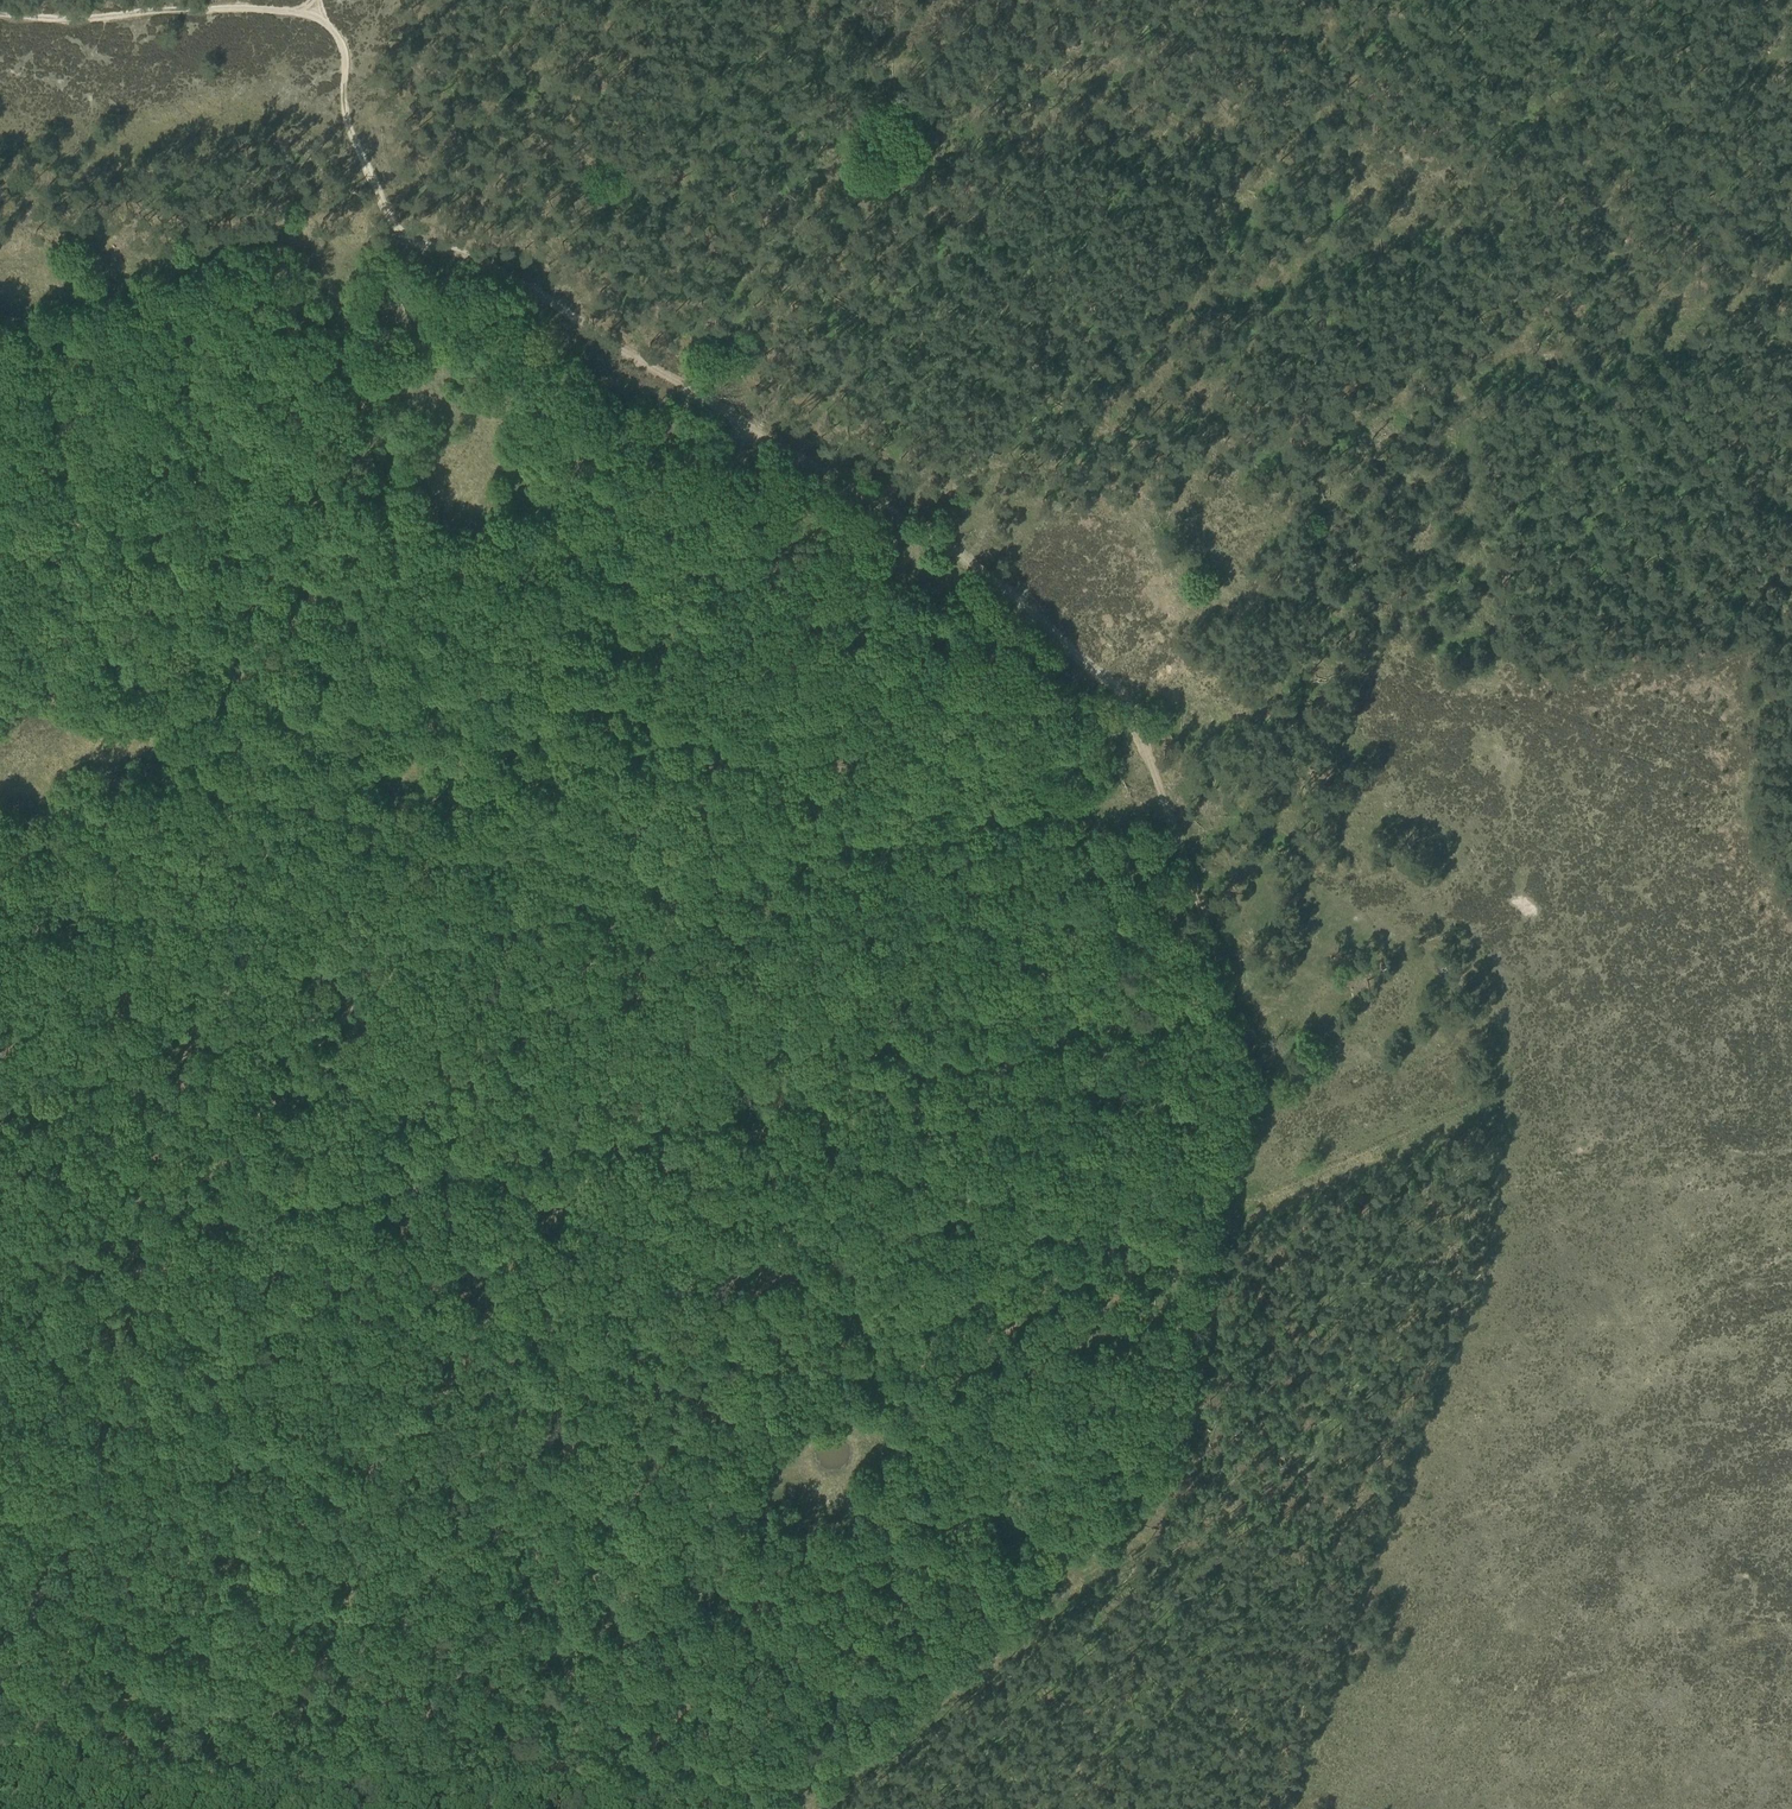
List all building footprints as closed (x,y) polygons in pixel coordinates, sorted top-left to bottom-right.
[(1151,677),(1173,669),(1169,659),(1148,667),(1151,677)]
